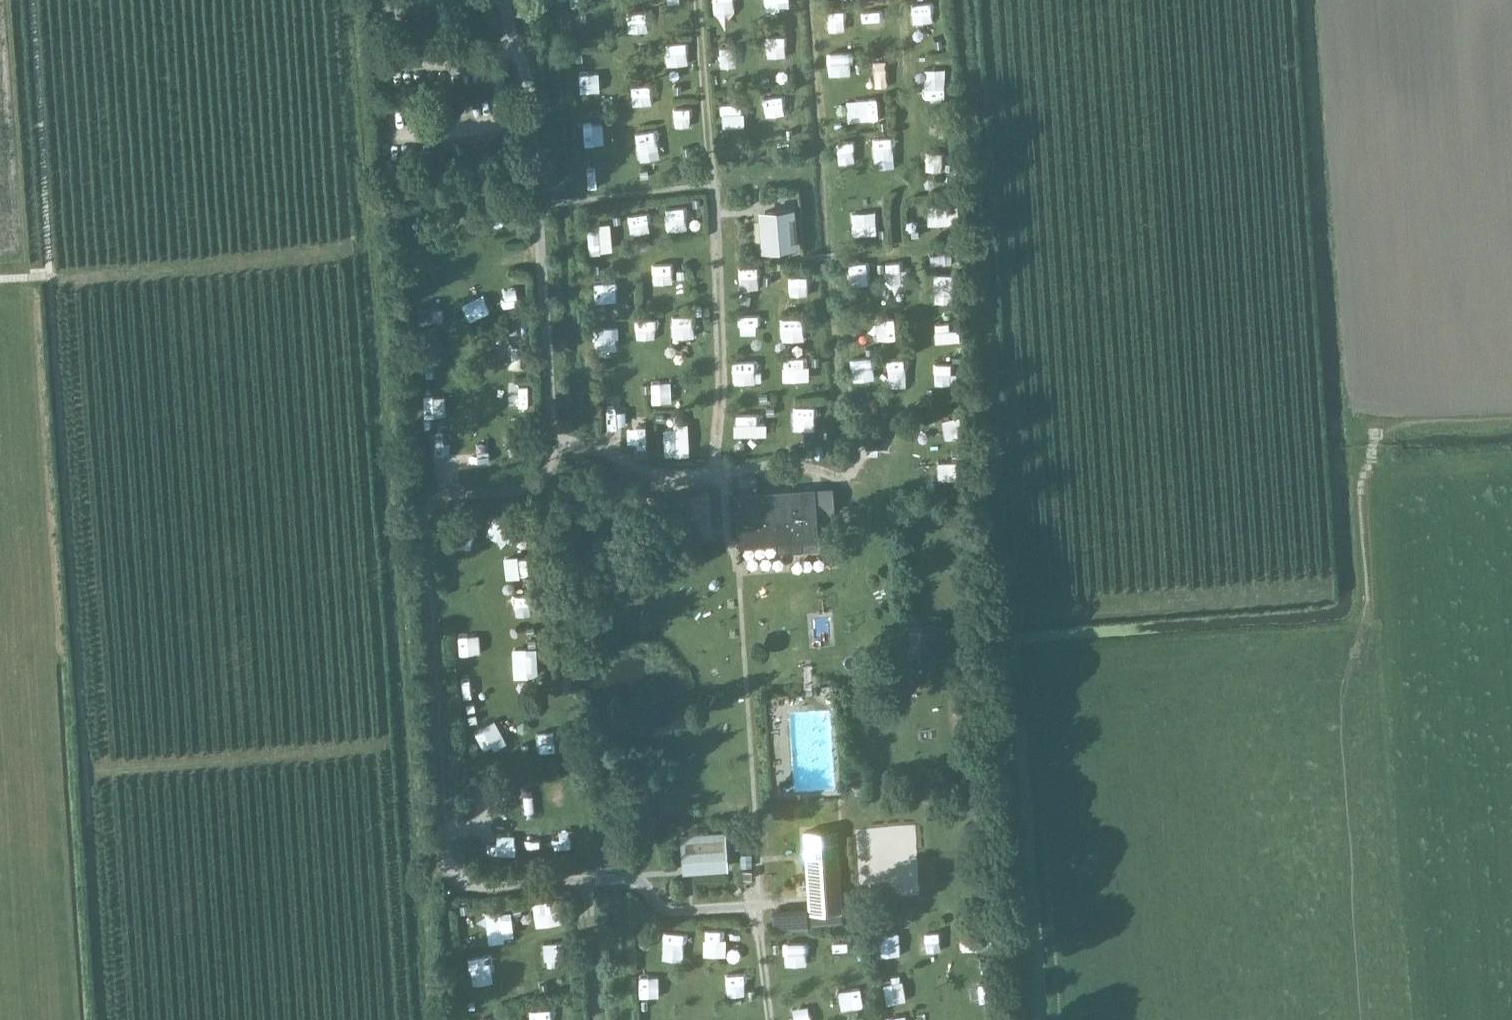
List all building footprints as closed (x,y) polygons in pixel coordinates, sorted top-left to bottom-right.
[(577,12),(598,12),(597,0),(577,0),(577,12)] [(735,0),(714,0),(715,10),(735,9),(735,0)] [(872,19),(892,19),(892,0),(873,0),(872,19)] [(626,4),(630,24),(648,20),(644,1),(626,4)] [(838,25),(856,23),(854,4),(836,5),(838,25)] [(672,33),(672,53),(689,53),(688,32),(672,33)] [(841,67),(861,67),(861,56),(841,55),(841,67)] [(602,80),(602,61),(583,62),(584,80),(602,80)] [(788,101),(787,83),(769,83),(769,102),(788,101)] [(645,85),(644,104),(658,105),(659,85),(645,85)] [(725,112),(746,111),(746,92),(724,93),(725,112)] [(694,97),(678,97),(677,114),(694,114),(694,97)] [(640,121),(641,141),(660,139),(659,120),(640,121)] [(878,147),(898,147),(898,127),(878,127),(878,147)] [(845,132),(844,148),(862,149),(862,132),(845,132)] [(600,152),(581,152),(581,168),(600,168),(600,152)] [(667,197),(668,221),(683,221),(682,196),(667,197)] [(959,217),(959,197),(939,197),(939,217),(959,217)] [(762,250),(797,248),(794,207),(759,209),(762,250)] [(853,207),(853,219),(871,218),(871,207),(853,207)] [(612,217),(591,217),(591,239),(612,239),(612,217)] [(939,250),(957,251),(958,234),(939,233),(939,250)] [(889,249),(889,268),(908,269),(909,249),(889,249)] [(854,268),(874,268),(874,251),(853,252),(854,268)] [(684,272),(684,254),(661,253),(660,272),(684,272)] [(416,276),(435,277),(436,265),(417,265),(416,276)] [(597,291),(618,290),(618,265),(597,265),(597,291)] [(498,290),(515,292),(516,280),(500,278),(498,290)] [(675,304),(676,325),(696,324),(696,304),(675,304)] [(899,308),(878,309),(879,330),(899,330),(899,308)] [(661,328),(661,309),(639,309),(639,327),(661,328)] [(598,336),(619,336),(618,315),(598,316),(598,336)] [(806,369),(806,346),(791,346),(790,368),(806,369)] [(859,347),(860,368),(880,367),(879,346),(859,347)] [(737,349),(737,371),(756,370),(755,348),(737,349)] [(673,371),(654,371),(653,390),(672,391),(673,371)] [(528,394),(529,378),(511,377),(510,394),(528,394)] [(799,416),(818,416),(818,396),(800,396),(799,416)] [(778,428),(778,405),(758,405),(759,428),(778,428)] [(689,418),(668,426),(675,445),(696,437),(689,418)] [(679,511),(696,510),(710,509),(708,489),(706,489),(706,486),(695,486),(696,490),(677,492),(679,511)] [(832,489),(814,491),(815,511),(833,510),(832,489)] [(814,491),(737,496),(740,544),(776,542),(777,552),(802,550),(801,540),(817,539),(815,511),(814,491)] [(509,528),(515,511),(496,504),(489,521),(509,528)] [(453,519),(453,539),(472,538),(472,519),(453,519)] [(514,572),(532,567),(528,551),(510,555),(514,572)] [(535,587),(513,588),(515,608),(536,606),(535,587)] [(457,629),(462,647),(484,641),(480,623),(457,629)] [(517,657),(537,658),(538,640),(518,639),(517,657)] [(484,732),(502,723),(496,710),(478,719),(484,732)] [(513,774),(513,792),(532,792),(532,774),(513,774)] [(803,832),(808,914),(841,912),(836,830),(803,832)] [(726,832),(680,834),(682,872),(728,870),(726,832)] [(538,890),(541,908),(556,906),(553,888),(538,890)] [(918,896),(895,896),(896,926),(919,925),(918,896)] [(502,898),(484,901),(487,919),(505,916),(502,898)] [(666,917),(667,938),(686,937),(686,917),(666,917)] [(737,942),(736,918),(720,919),(721,942),(737,942)] [(810,950),(810,930),(793,930),(793,950),(810,950)] [(829,930),(830,949),(847,949),(846,930),(829,930)] [(566,933),(546,934),(547,953),(567,952),(566,933)] [(891,984),(907,984),(906,960),(890,960),(891,984)] [(751,962),(731,963),(732,985),(752,985),(751,962)] [(642,967),(642,985),(661,984),(660,966),(642,967)] [(982,991),(992,991),(991,972),(982,972),(982,991)] [(838,980),(839,1000),(861,999),(860,979),(838,980)] [(532,997),(533,1018),(549,1017),(548,996),(532,997)] [(888,1003),(890,1019),(911,1019),(909,1001),(888,1003)]
